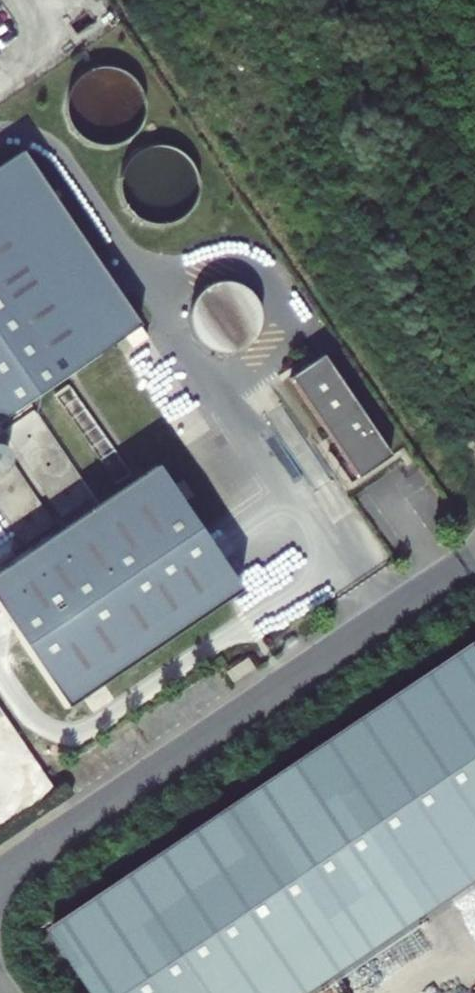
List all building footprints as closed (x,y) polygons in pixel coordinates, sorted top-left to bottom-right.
[(135,79),(112,80),(112,65),(68,67),(71,126),(137,123),(135,79)] [(197,149),(130,146),(127,214),(194,217),(197,149)] [(0,168),(0,421),(125,337),(140,327),(23,153),(0,168)] [(148,338),(140,327),(125,337),(133,348),(148,338)] [(290,378),(358,479),(391,457),(351,398),(323,356),(290,378)] [(0,573),(0,611),(66,709),(241,591),(181,504),(171,488),(157,467),(0,573)] [(182,481),(171,488),(181,504),(193,496),(182,481)] [(92,992),(326,992),(474,893),(474,651),(53,935),(92,992)] [(52,876),(37,887),(43,896),(58,886),(52,876)]
